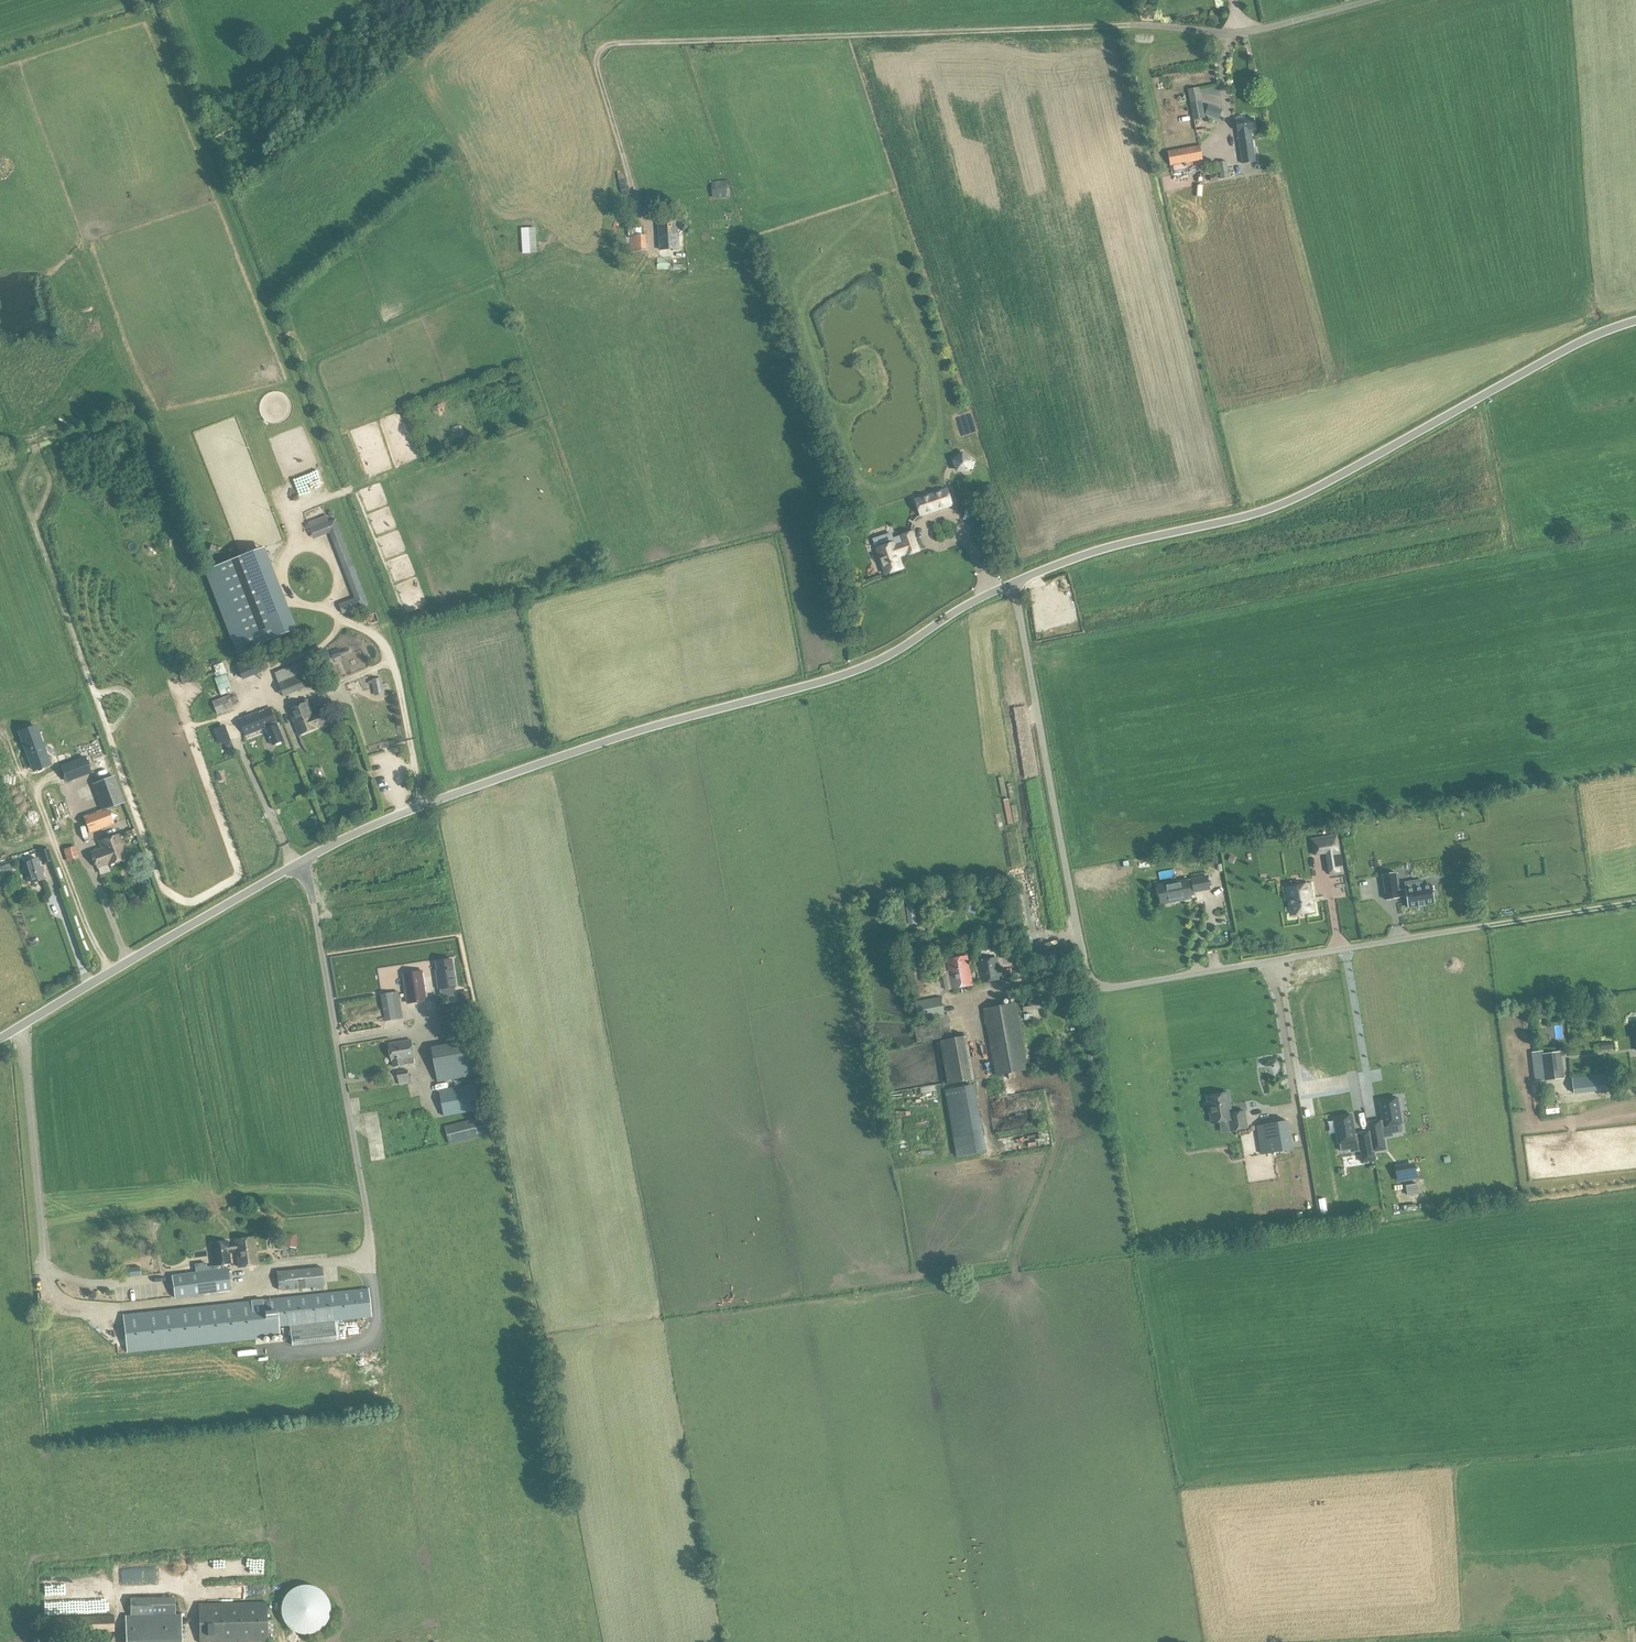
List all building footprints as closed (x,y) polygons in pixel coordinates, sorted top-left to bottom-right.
[(1200,87),(1188,89),(1194,120),(1205,118),(1200,87)] [(1205,114),(1205,115),(1216,118),(1216,117),(1219,108),(1208,105),(1205,114)] [(1236,119),(1242,163),(1256,161),(1251,130),(1255,129),(1253,118),(1245,120),(1244,117),(1243,118),(1242,117),(1239,117),(1238,118),(1236,119)] [(1167,151),(1170,166),(1203,160),(1201,145),(1167,151)] [(1227,159),(1218,161),(1221,178),(1230,176),(1227,159)] [(713,182),(714,199),(728,197),(726,182),(713,182)] [(709,229),(732,228),(731,218),(708,219),(709,229)] [(658,222),(660,250),(680,249),(678,221),(658,222)] [(536,228),(521,229),(523,253),(537,253),(536,228)] [(630,236),(631,252),(647,251),(647,235),(630,236)] [(671,257),(658,257),(658,270),(671,270),(671,265),(671,257)] [(752,261),(749,257),(743,262),(746,266),(752,261)] [(445,438),(454,436),(453,427),(443,428),(445,438)] [(970,471),(973,459),(963,452),(953,460),(957,472),(970,471)] [(317,469),(309,473),(314,483),(322,479),(317,469)] [(915,499),(921,517),(954,506),(948,488),(915,499)] [(304,510),(306,516),(323,510),(321,503),(304,510)] [(311,529),(315,538),(330,533),(355,598),(340,604),(344,613),(369,604),(337,520),(311,529)] [(885,574),(903,568),(898,553),(906,551),(907,554),(919,550),(913,532),(901,536),(903,542),(895,545),(894,542),(877,548),(885,574)] [(221,547),(208,544),(206,550),(220,553),(221,547)] [(297,630),(265,548),(207,570),(239,652),(297,630)] [(912,562),(921,558),(919,552),(910,556),(912,562)] [(289,666),(275,672),(285,697),(299,692),(297,688),(323,678),(323,680),(343,672),(332,643),(313,650),(314,654),(298,660),(297,656),(292,658),(295,667),(290,669),(289,666)] [(245,661),(238,664),(242,675),(244,679),(250,677),(262,672),(256,657),(245,661)] [(223,660),(213,664),(216,674),(227,671),(223,660)] [(201,667),(195,669),(198,680),(199,679),(199,681),(205,679),(201,667)] [(227,673),(217,677),(215,678),(221,696),(234,691),(227,673)] [(240,674),(235,676),(238,686),(244,685),(240,674)] [(385,694),(382,678),(373,680),(376,696),(385,694)] [(235,708),(234,706),(238,704),(235,696),(231,698),(230,695),(213,702),(218,715),(235,708)] [(304,701),(305,704),(290,710),(299,735),(328,724),(321,706),(312,709),(308,700),(304,701)] [(271,707),(259,712),(266,728),(266,729),(273,746),(285,741),(280,728),(282,727),(280,723),(278,724),(271,707)] [(259,712),(240,720),(246,736),(266,728),(259,712)] [(228,723),(217,726),(221,739),(232,735),(228,723)] [(57,733),(42,738),(53,770),(68,764),(57,733)] [(41,841),(69,831),(57,798),(53,787),(52,787),(41,758),(20,766),(27,783),(34,781),(35,784),(28,786),(30,791),(16,796),(21,811),(26,809),(29,815),(43,810),(46,818),(52,816),(54,823),(36,829),(41,841)] [(86,758),(70,764),(76,778),(91,772),(86,758)] [(102,810),(108,807),(124,802),(115,777),(93,785),(102,809),(102,810)] [(102,810),(102,809),(83,816),(90,834),(115,824),(108,807),(102,810)] [(1436,828),(1445,827),(1443,812),(1435,813),(1436,828)] [(1350,825),(1341,827),(1342,833),(1351,831),(1350,825)] [(127,858),(119,835),(99,842),(102,849),(105,855),(116,851),(120,861),(127,858)] [(1337,835),(1311,840),(1313,853),(1339,849),(1337,835)] [(64,850),(66,856),(67,862),(80,858),(76,846),(64,850)] [(49,848),(42,851),(39,852),(43,864),(53,861),(49,848)] [(102,849),(93,852),(98,868),(108,864),(108,865),(120,861),(116,851),(105,855),(102,849)] [(25,862),(32,883),(43,880),(37,858),(25,862)] [(1114,872),(1122,871),(1121,868),(1127,867),(1127,870),(1135,869),(1134,861),(1112,864),(1114,872)] [(0,867),(0,872),(0,874),(13,869),(11,863),(0,867)] [(1032,872),(1032,863),(1015,864),(1015,873),(1032,872)] [(1398,891),(1395,873),(1382,875),(1386,901),(1400,899),(1399,898),(1406,897),(1408,908),(1418,906),(1418,908),(1425,906),(1425,905),(1435,904),(1432,885),(1423,887),(1422,880),(1405,883),(1406,889),(1405,890),(1398,891)] [(1191,879),(1188,880),(1158,885),(1162,904),(1191,898),(1191,897),(1196,896),(1195,893),(1211,890),(1208,875),(1191,879)] [(1287,886),(1291,913),(1312,909),(1308,883),(1287,886)] [(1285,885),(1224,893),(1228,930),(1290,922),(1285,885)] [(1006,890),(996,892),(997,903),(1008,901),(1006,890)] [(961,911),(976,915),(981,898),(966,894),(961,911)] [(917,924),(914,897),(905,898),(909,925),(917,924)] [(1442,909),(1425,911),(1426,921),(1443,919),(1442,909)] [(1012,947),(1019,946),(1017,938),(1006,939),(1006,947),(1012,947)] [(920,941),(922,951),(930,950),(928,940),(920,941)] [(944,956),(933,958),(936,976),(947,973),(944,956)] [(947,960),(953,989),(973,985),(967,956),(947,960)] [(1001,979),(997,958),(978,962),(982,983),(1001,979)] [(457,996),(456,987),(452,959),(437,962),(438,971),(437,971),(439,989),(440,989),(442,998),(457,996)] [(428,1000),(423,971),(404,974),(408,1003),(428,1000)] [(1078,988),(1077,982),(1045,988),(1047,994),(1078,988)] [(1040,996),(1039,990),(1021,994),(1024,1011),(1045,1008),(1043,996),(1040,996)] [(468,991),(459,993),(460,1002),(470,1001),(469,991),(468,991)] [(1060,992),(1053,993),(1054,1000),(1062,999),(1060,992)] [(397,1019),(392,993),(381,995),(386,1021),(397,1019)] [(1052,994),(1045,996),(1047,1003),(1054,1001),(1052,994)] [(944,1015),(945,1015),(941,997),(915,1002),(919,1020),(937,1017),(944,1015)] [(472,1003),(453,1006),(454,1014),(456,1014),(473,1011),(472,1003)] [(1016,1003),(983,1009),(996,1076),(1029,1070),(1016,1003)] [(1084,1012),(1076,1014),(1078,1026),(1086,1024),(1084,1012)] [(944,1015),(937,1017),(938,1023),(915,1027),(918,1043),(953,1036),(949,1014),(945,1015),(944,1015)] [(456,1018),(443,1021),(445,1035),(458,1033),(456,1018)] [(416,1064),(415,1058),(411,1040),(389,1044),(392,1062),(393,1062),(394,1067),(416,1064)] [(1614,1049),(1613,1042),(1600,1043),(1601,1051),(1614,1049)] [(426,1068),(431,1067),(432,1080),(463,1076),(461,1052),(424,1056),(426,1068)] [(1564,1079),(1561,1052),(1542,1055),(1546,1081),(1564,1079)] [(1628,1070),(1629,1080),(1635,1079),(1635,1069),(1628,1070)] [(413,1075),(409,1076),(408,1070),(397,1072),(398,1079),(398,1078),(400,1085),(414,1083),(413,1075)] [(1612,1074),(1599,1075),(1601,1091),(1614,1089),(1612,1074)] [(476,1083),(440,1090),(445,1116),(481,1109),(476,1083)] [(974,1085),(946,1090),(958,1157),(986,1152),(974,1085)] [(1228,1093),(1208,1096),(1213,1123),(1232,1120),(1234,1130),(1248,1128),(1245,1111),(1232,1114),(1228,1093)] [(1372,1130),(1375,1151),(1388,1149),(1384,1126),(1387,1125),(1387,1126),(1404,1123),(1400,1097),(1383,1100),(1386,1121),(1383,1121),(1383,1120),(1370,1122),(1372,1130)] [(1544,1100),(1533,1102),(1535,1108),(1546,1106),(1544,1100)] [(1375,1151),(1372,1130),(1360,1132),(1360,1134),(1357,1134),(1354,1114),(1336,1117),(1341,1142),(1358,1139),(1361,1139),(1364,1161),(1377,1159),(1375,1151)] [(486,1135),(482,1117),(445,1126),(450,1144),(486,1135)] [(1288,1121),(1257,1126),(1262,1154),(1293,1149),(1288,1121)] [(1311,1144),(1300,1146),(1301,1154),(1308,1153),(1309,1157),(1312,1156),(1311,1144)] [(1396,1169),(1398,1181),(1417,1178),(1415,1166),(1396,1169)] [(1396,1187),(1395,1179),(1384,1179),(1385,1188),(1396,1187)] [(1392,1188),(1393,1205),(1411,1204),(1410,1187),(1392,1188)] [(235,1240),(236,1245),(228,1246),(229,1253),(237,1252),(239,1267),(258,1265),(254,1238),(235,1240)] [(228,1241),(211,1243),(214,1265),(216,1265),(223,1264),(231,1263),(229,1253),(228,1246),(228,1241)] [(191,1269),(205,1269),(204,1260),(190,1260),(191,1269)] [(140,1266),(129,1267),(130,1277),(141,1276),(140,1266)] [(322,1267),(277,1271),(279,1290),(324,1286),(322,1267)] [(208,1270),(202,1271),(205,1295),(232,1291),(228,1268),(224,1268),(217,1269),(208,1270)] [(154,1275),(166,1277),(167,1271),(155,1269),(154,1275)] [(196,1272),(172,1275),(175,1299),(205,1295),(202,1271),(196,1272)] [(372,1317),(369,1288),(277,1298),(280,1327),(372,1317)] [(277,1298),(252,1300),(253,1312),(255,1331),(256,1336),(280,1333),(280,1328),(279,1327),(280,1327),(277,1298)] [(255,1331),(253,1312),(252,1300),(123,1314),(127,1353),(256,1339),(255,1331)] [(151,1573),(159,1573),(160,1585),(175,1584),(175,1569),(128,1571),(128,1580),(151,1579),(151,1573)] [(246,1584),(236,1584),(235,1595),(245,1595),(246,1584)] [(323,1592),(321,1590),(319,1589),(318,1588),(316,1587),(314,1586),(312,1585),(310,1585),(308,1585),(306,1585),(304,1585),(301,1585),(299,1585),(297,1586),(295,1587),(294,1588),(292,1589),(290,1590),(289,1592),(287,1593),(286,1595),(285,1596),(284,1598),(283,1600),(282,1602),(282,1604),(281,1606),(281,1608),(281,1610),(281,1612),(282,1615),(282,1617),(283,1619),(284,1620),(285,1622),(286,1624),(287,1626),(289,1627),(290,1628),(292,1630),(294,1631),(296,1632),(298,1633),(300,1633),(302,1634),(304,1634),(306,1634),(308,1634),(310,1634),(312,1633),(314,1633),(316,1632),(318,1631),(319,1630),(321,1629),(323,1627),(324,1626),(326,1624),(327,1623),(328,1621),(329,1619),(329,1617),(330,1615),(330,1613),(331,1611),(331,1609),(330,1607),(330,1604),(330,1602),(329,1600),(328,1599),(327,1597),(326,1595),(325,1593),(323,1592)] [(131,1615),(175,1614),(175,1599),(131,1600),(131,1615)] [(200,1641),(255,1641),(268,1641),(267,1602),(198,1603),(200,1641)] [(182,1614),(175,1614),(131,1615),(126,1615),(127,1641),(182,1641),(182,1614)] [(115,1632),(114,1615),(43,1618),(43,1634),(115,1632)]
